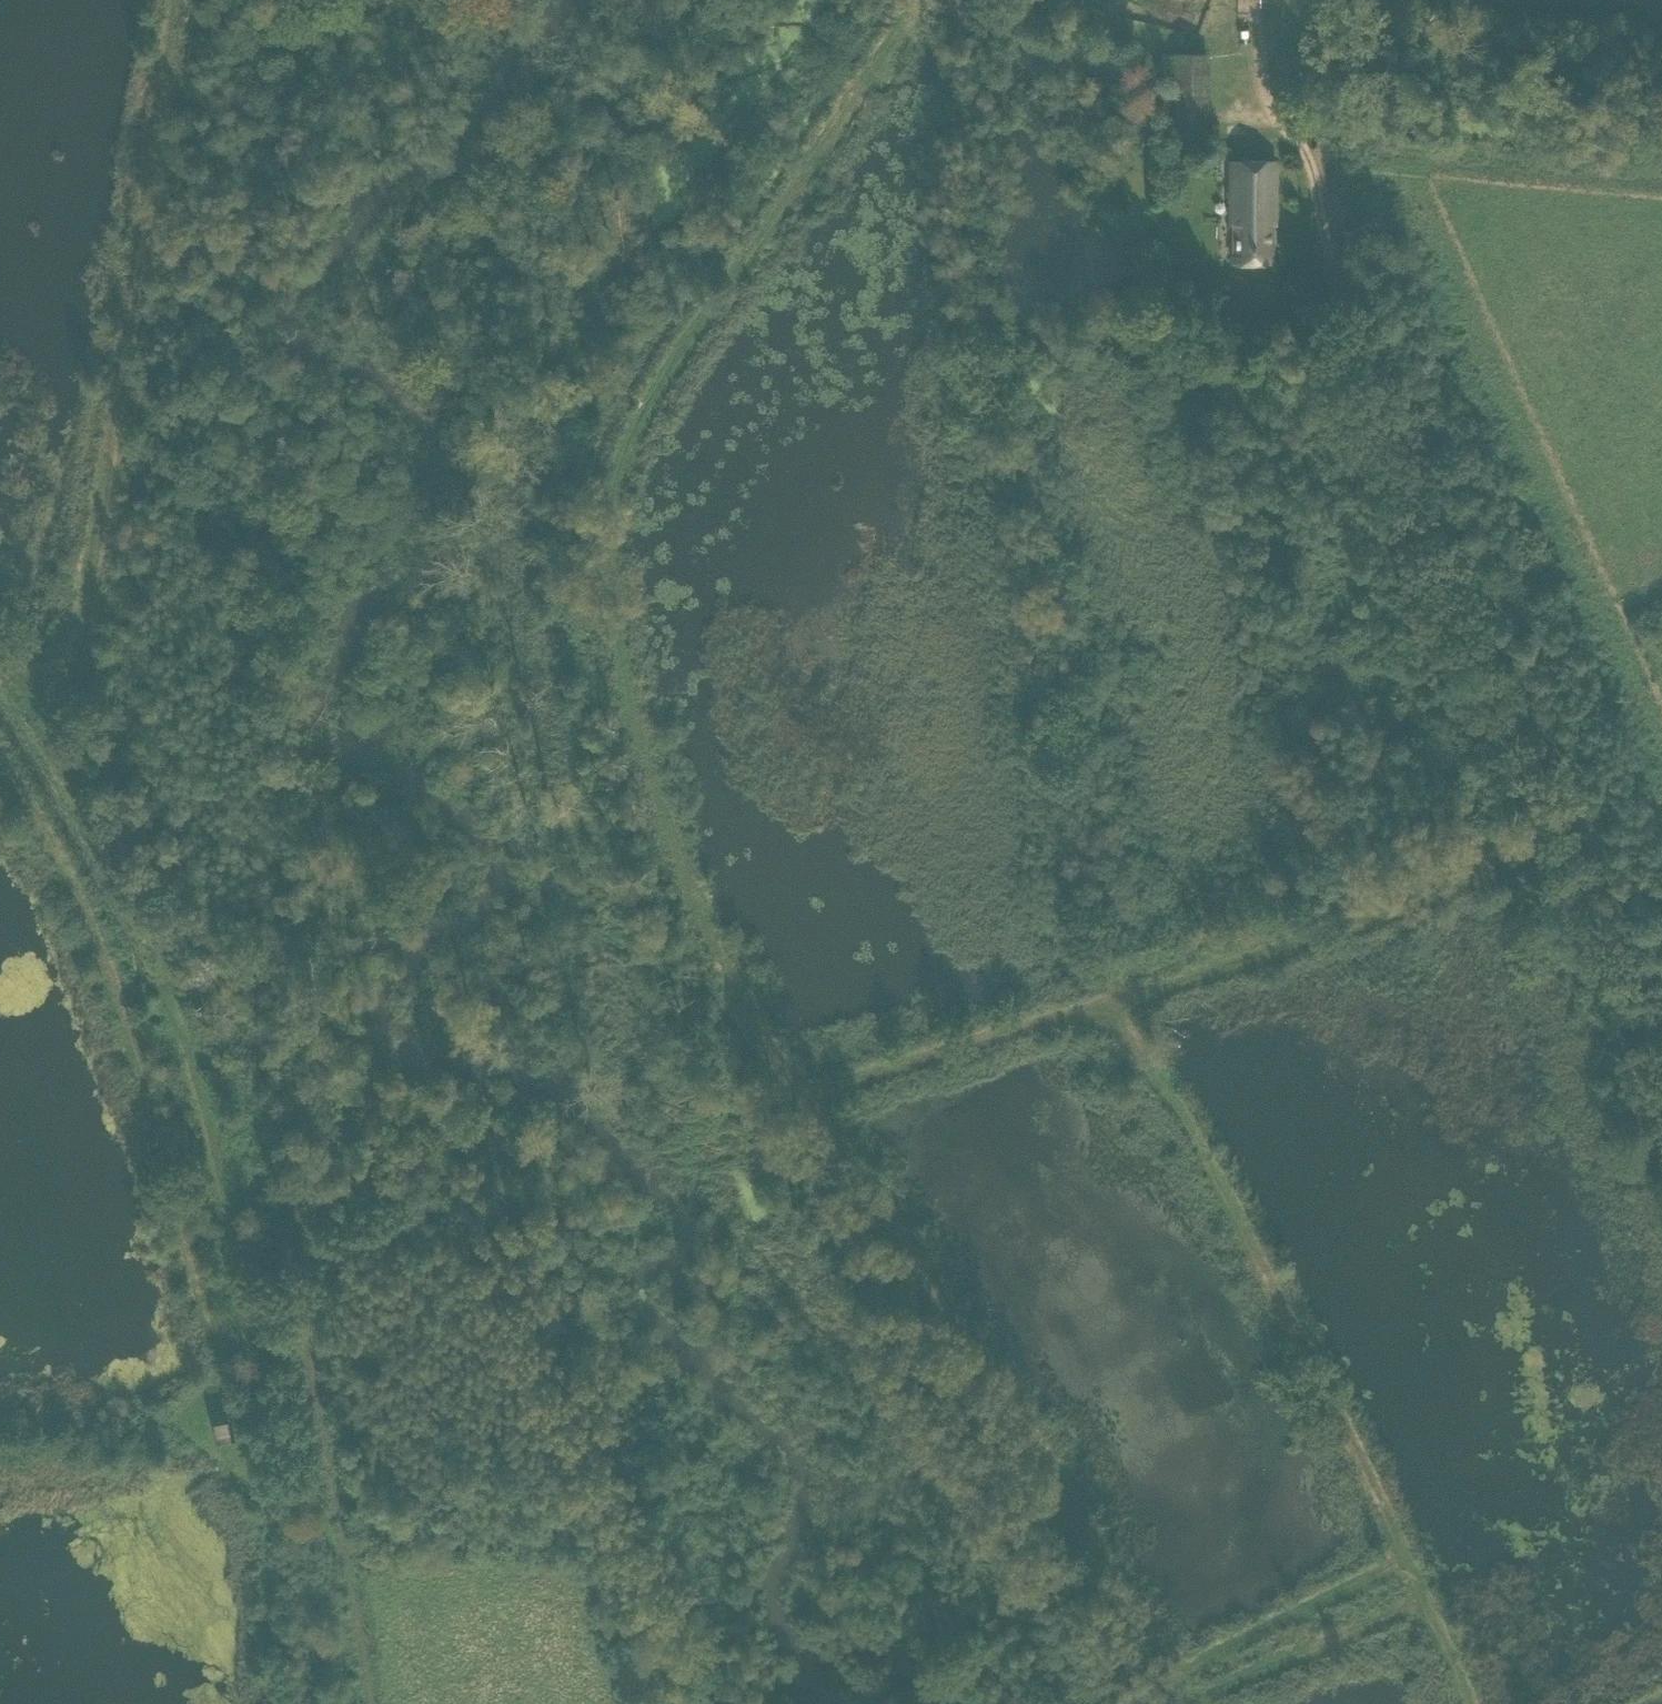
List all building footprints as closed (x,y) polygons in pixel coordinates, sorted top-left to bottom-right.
[(1275,225),(1276,161),(1231,161),(1230,225),(1233,225),(1233,263),(1250,263),(1272,263),(1273,225),(1275,225)]
